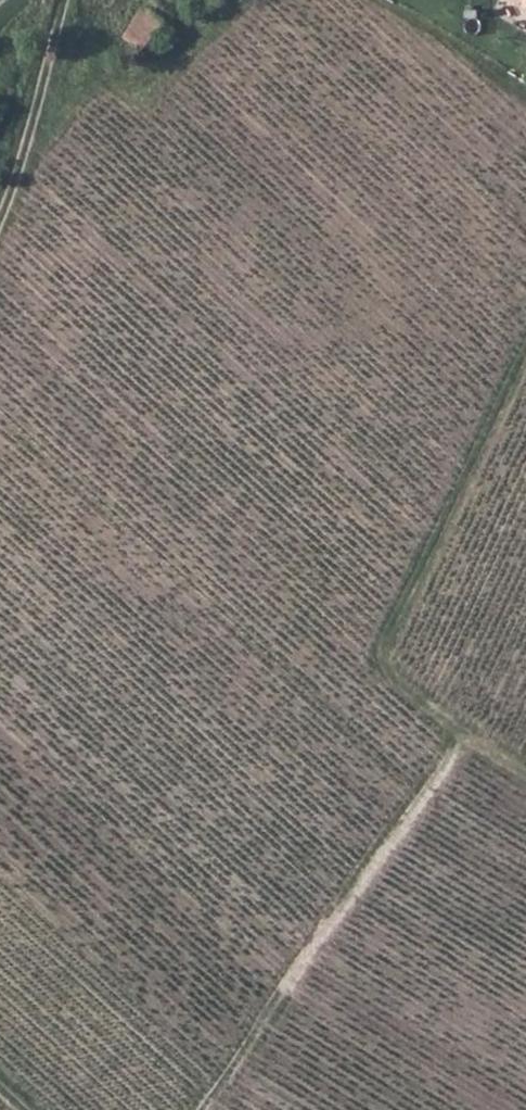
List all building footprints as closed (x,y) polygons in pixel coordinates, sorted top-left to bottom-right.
[(148,9),(160,18),(167,7),(157,0),(154,0),(148,9)] [(164,20),(160,18),(148,9),(144,7),(124,39),(143,51),(164,20)]
